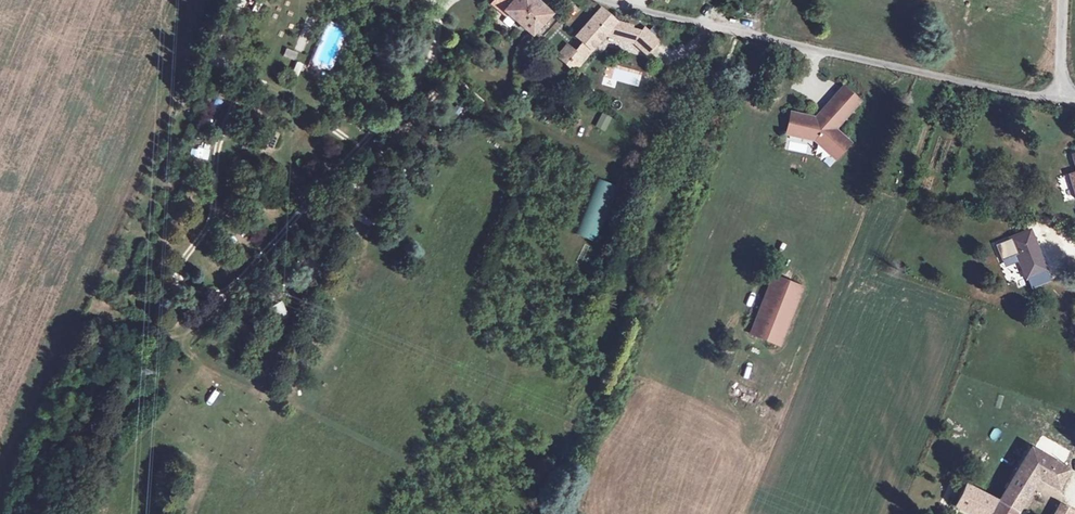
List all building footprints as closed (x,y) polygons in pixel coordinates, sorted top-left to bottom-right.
[(507,5),(534,31),(551,11),(540,0),(512,0),(507,5)] [(578,36),(585,41),(590,46),(595,50),(608,34),(618,23),(602,8),(578,36)] [(326,21),(313,63),(333,69),(346,27),(326,21)] [(618,23),(608,34),(627,41),(632,28),(633,25),(620,21),(618,23)] [(636,44),(645,32),(632,28),(627,41),(636,44)] [(646,29),(645,32),(636,44),(649,53),(660,40),(646,29)] [(577,71),(595,50),(590,46),(585,41),(574,52),(568,47),(561,56),(577,71)] [(287,48),(283,56),(295,61),(298,53),(287,48)] [(790,111),(785,136),(814,141),(837,161),(853,143),(838,129),(863,101),(844,84),(815,116),(790,111)] [(210,112),(221,115),(226,100),(214,97),(210,112)] [(595,128),(605,132),(611,118),(601,114),(595,128)] [(197,139),(193,151),(205,154),(209,142),(197,139)] [(313,147),(305,158),(315,165),(323,154),(313,147)] [(824,152),(819,158),(830,167),(835,161),(824,152)] [(1058,158),(1070,197),(1074,195),(1074,152),(1058,158)] [(595,178),(577,235),(598,242),(617,185),(595,178)] [(266,209),(263,216),(272,221),(276,213),(266,209)] [(1030,230),(1011,239),(1028,276),(1047,267),(1030,230)] [(240,231),(237,242),(246,245),(249,233),(240,231)] [(366,281),(372,261),(361,257),(355,277),(366,281)] [(1048,272),(1028,281),(1030,288),(1051,279),(1048,272)] [(784,347),(804,285),(771,274),(750,336),(784,347)] [(1032,447),(1000,501),(1018,511),(1039,475),(1058,487),(1068,469),(1032,447)] [(957,504),(981,513),(985,513),(995,498),(967,482),(958,501),(957,504)] [(957,504),(958,501),(953,499),(948,510),(953,512),(957,504)] [(1018,511),(1000,501),(992,513),(1016,513),(1018,511)] [(1073,512),(1061,505),(1056,513),(1072,513),(1073,512)]
